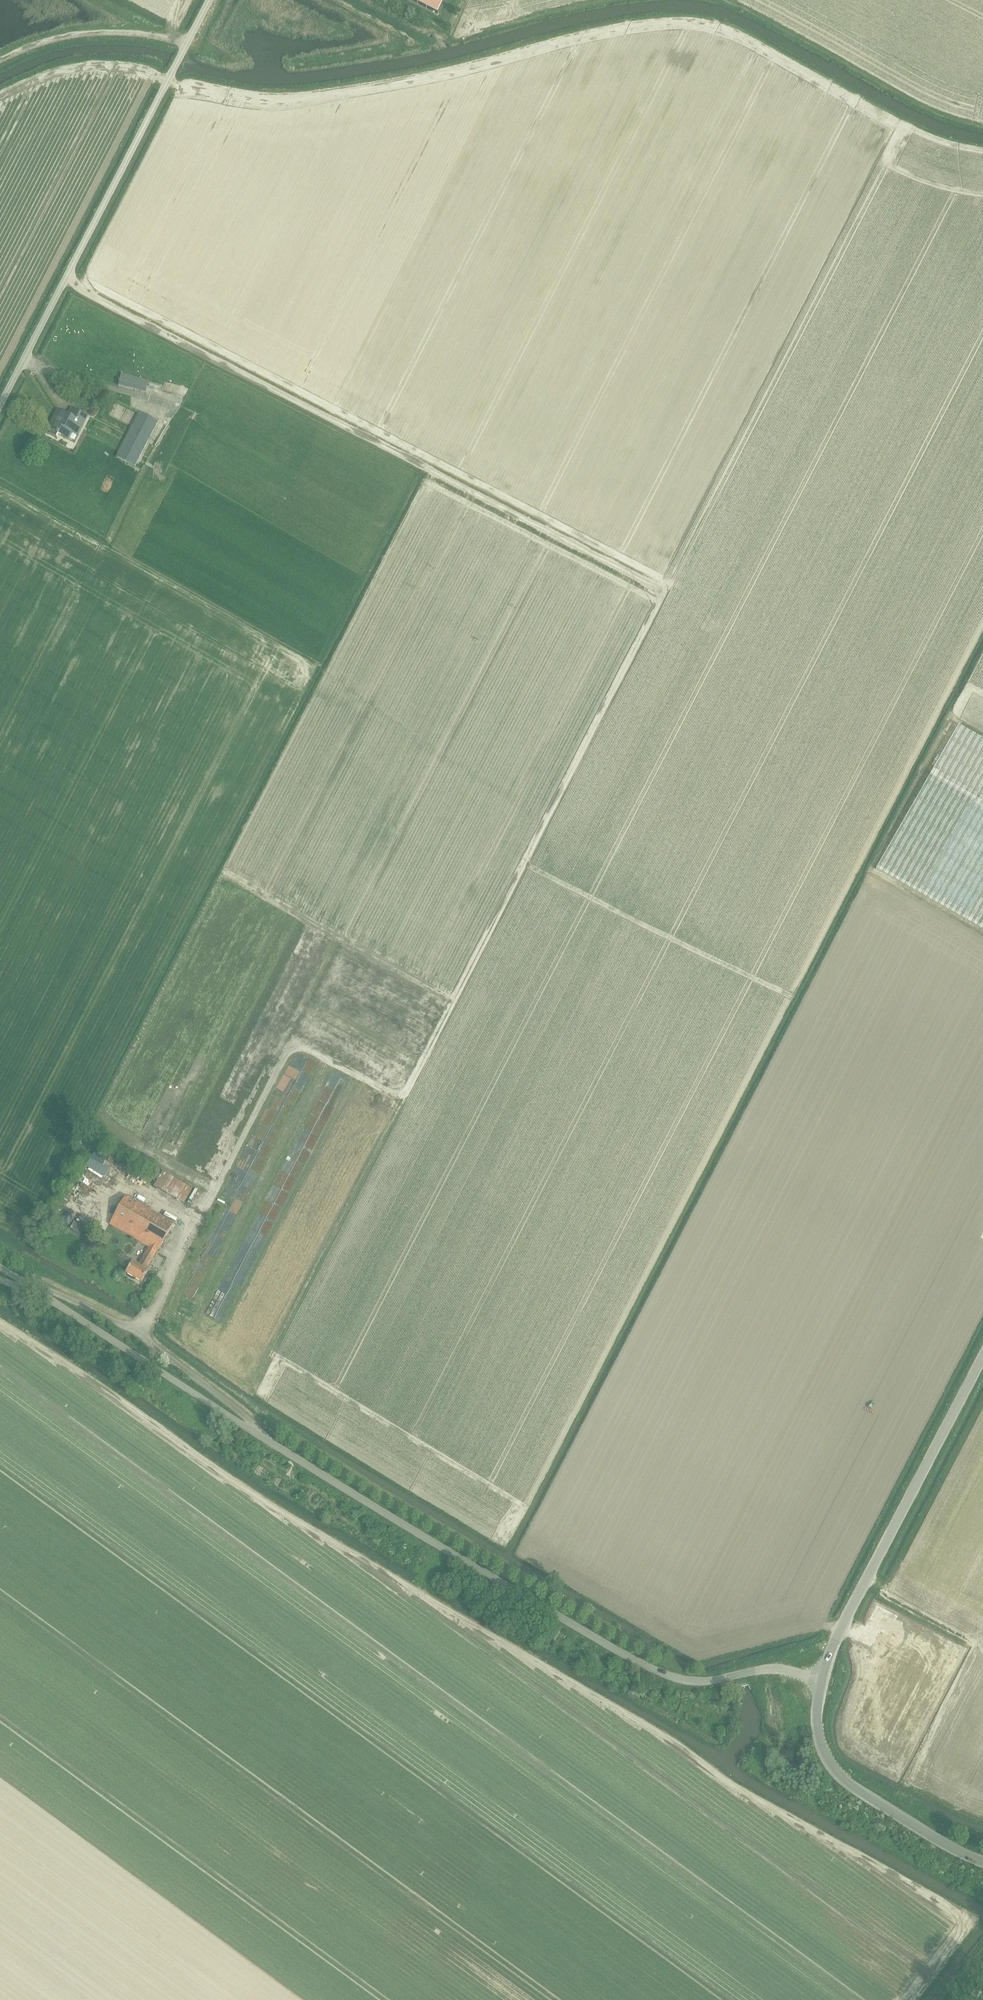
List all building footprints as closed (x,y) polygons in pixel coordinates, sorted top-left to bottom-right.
[(438,14),(446,0),(411,0),(438,14)] [(118,386),(119,386),(145,393),(148,382),(121,374),(119,384),(118,386)] [(78,435),(88,417),(71,409),(68,415),(58,410),(46,432),(56,438),(58,435),(69,440),(72,432),(78,435)] [(141,455),(158,422),(140,413),(120,451),(117,457),(135,467),(141,455)] [(876,869),(982,930),(982,735),(960,722),(918,795),(876,869)] [(109,1170),(102,1166),(91,1159),(87,1166),(105,1177),(109,1170)] [(157,1252),(173,1224),(126,1197),(109,1224),(149,1247),(138,1266),(132,1262),(126,1273),(141,1282),(148,1271),(146,1270),(157,1252)] [(69,1231),(79,1237),(85,1227),(74,1221),(69,1231)] [(105,1232),(99,1241),(106,1245),(111,1236),(105,1232)] [(907,1658),(895,1681),(911,1689),(922,1669),(929,1673),(934,1662),(939,1664),(946,1650),(924,1638),(913,1661),(907,1658)]
